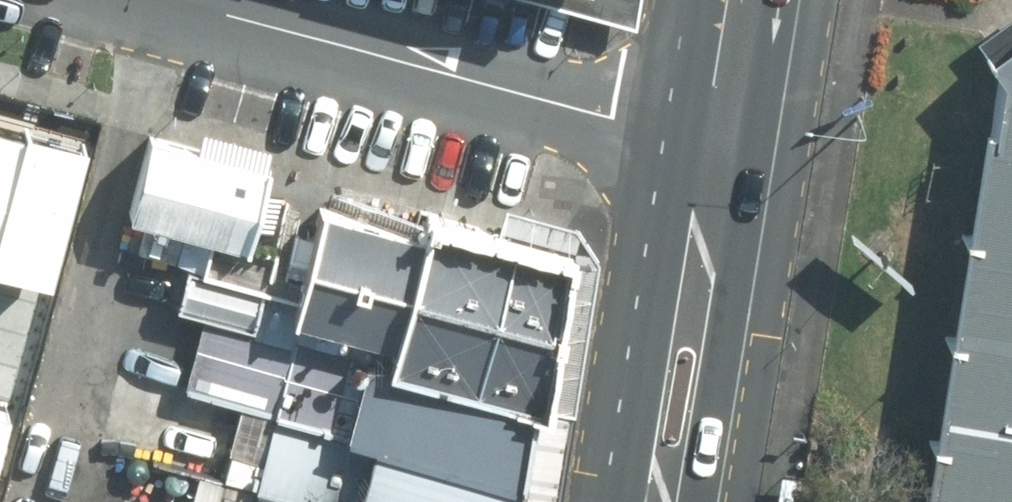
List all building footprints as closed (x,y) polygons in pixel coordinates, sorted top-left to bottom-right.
[(610,20),(612,0),(543,0),(610,20)] [(995,23),(917,501),(1011,501),(1011,26),(995,23)] [(39,262),(71,140),(0,121),(0,251),(39,262)] [(264,169),(146,137),(125,214),(243,246),(264,169)] [(556,252),(318,189),(283,317),(381,343),(376,362),(517,402),(532,406),(556,252)] [(290,343),(209,321),(191,387),(272,408),(290,343)] [(517,402),(376,362),(296,340),(277,407),(275,415),(510,482),(517,402)] [(510,482),(275,415),(260,490),(257,501),(507,501),(510,482)]
